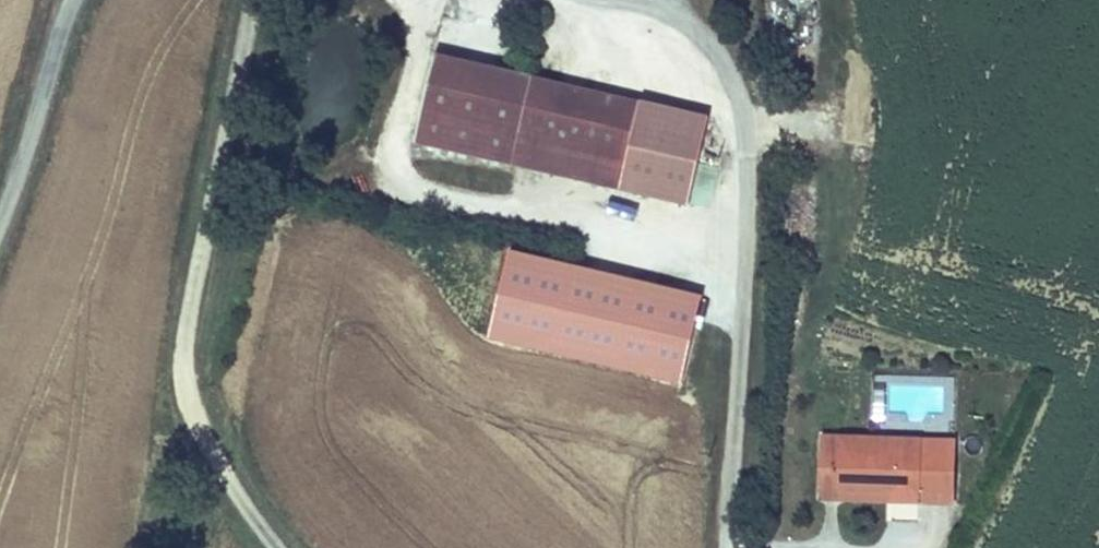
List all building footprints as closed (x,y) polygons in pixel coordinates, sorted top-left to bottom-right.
[(412,145),(510,168),(517,141),(531,79),(432,57),(412,145)] [(623,166),(617,192),(685,208),(706,119),(531,79),(517,141),(623,166)] [(617,192),(623,166),(517,141),(510,168),(617,192)] [(682,382),(703,289),(509,246),(488,338),(682,382)] [(910,501),(913,471),(946,474),(948,443),(821,434),(816,494),(910,501)] [(943,504),(946,474),(913,471),(910,501),(943,504)] [(915,517),(915,502),(887,503),(887,518),(915,517)]
